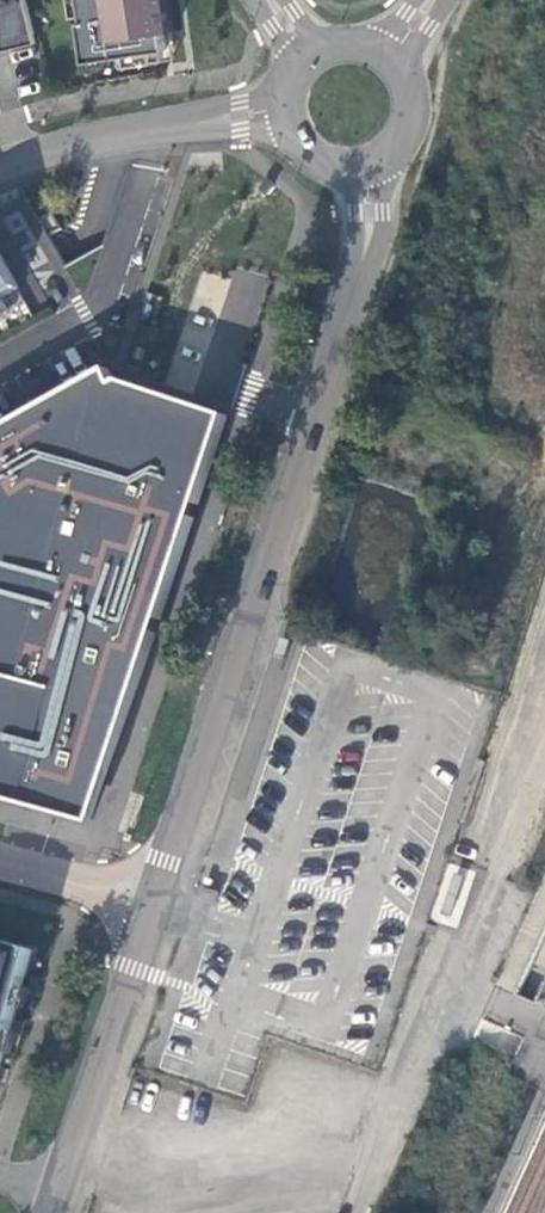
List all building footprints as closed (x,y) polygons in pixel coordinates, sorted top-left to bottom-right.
[(2,51),(37,42),(26,0),(0,0),(0,41),(2,51)] [(87,19),(83,20),(89,59),(138,52),(140,62),(160,59),(156,31),(172,29),(175,28),(171,0),(84,0),(87,19)] [(176,57),(172,29),(156,31),(160,59),(176,57)] [(8,310),(1,298),(19,289),(0,254),(0,314),(8,310)] [(239,405),(117,369),(0,441),(0,800),(97,826),(169,613),(239,405)] [(36,950),(0,940),(0,1079),(36,950)]
